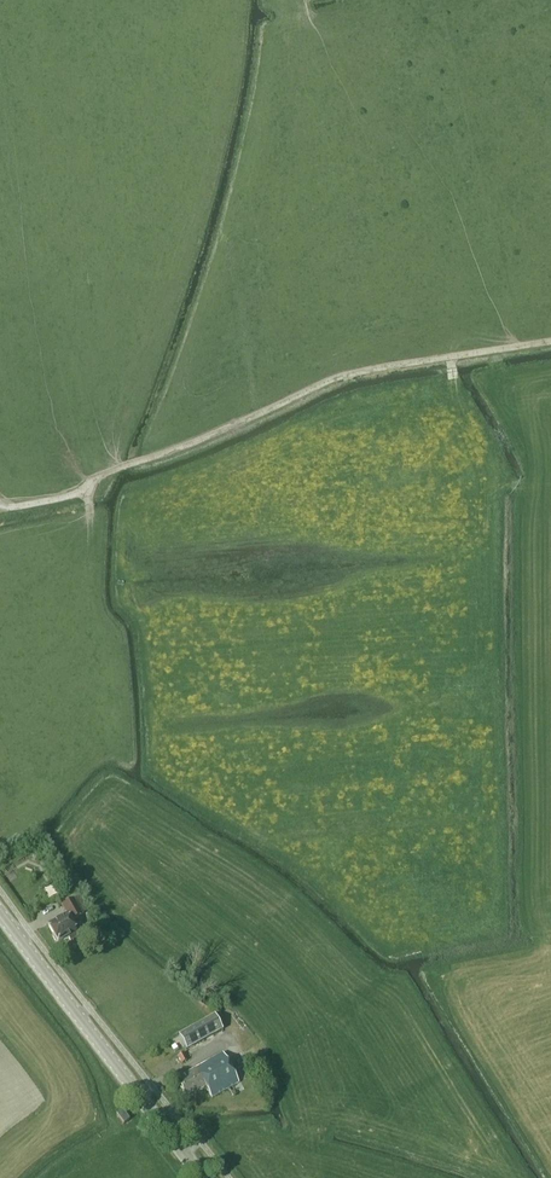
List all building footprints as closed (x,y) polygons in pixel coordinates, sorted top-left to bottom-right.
[(78,932),(71,921),(83,915),(82,914),(89,910),(81,896),(74,899),(74,898),(61,906),(65,914),(48,924),(54,935),(53,936),(57,941),(58,941),(59,943),(69,937),(71,941),(78,936),(76,933),(78,932)] [(214,1015),(178,1035),(187,1050),(223,1031),(214,1015)] [(205,1088),(206,1089),(210,1097),(219,1093),(238,1082),(223,1053),(183,1074),(185,1079),(177,1083),(184,1097),(198,1090),(198,1091),(200,1091),(201,1091),(204,1089),(205,1088)] [(183,1053),(177,1056),(181,1064),(187,1061),(183,1053)] [(122,1110),(116,1115),(123,1125),(130,1120),(122,1110)]
